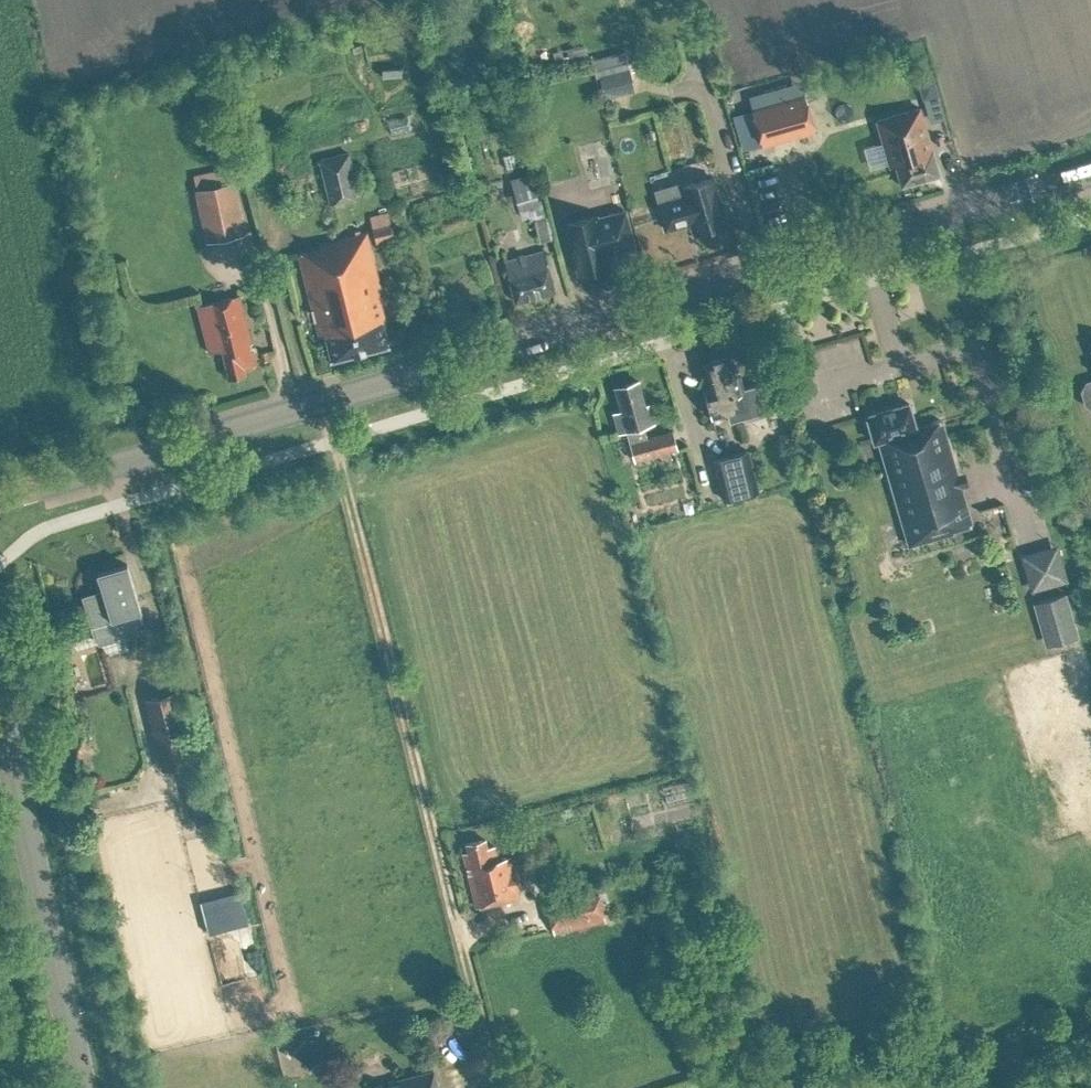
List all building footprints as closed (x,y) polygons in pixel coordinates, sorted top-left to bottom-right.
[(589,55),(586,42),(555,50),(558,63),(589,55)] [(598,74),(629,66),(625,49),(591,58),(595,75),(598,74)] [(604,98),(635,90),(629,66),(598,74),(604,98)] [(807,90),(754,105),(764,141),(817,126),(807,90)] [(939,173),(932,149),(919,105),(876,118),(888,161),(894,160),(901,184),(939,173)] [(942,134),(934,137),(936,144),(944,142),(942,134)] [(331,202),(361,194),(350,152),(320,159),(331,202)] [(206,241),(246,232),(234,179),(232,180),(229,165),(193,173),(196,188),(194,189),(206,241)] [(537,197),(530,171),(510,177),(521,218),(527,216),(528,219),(546,215),(541,196),(537,197)] [(692,233),(728,222),(714,175),(678,185),(680,193),(655,200),(664,230),(689,222),(692,233)] [(633,244),(625,210),(596,217),(596,214),(566,222),(578,271),(608,264),(605,251),(633,244)] [(390,221),(371,226),(375,241),(394,237),(390,221)] [(388,344),(382,319),(385,318),(378,290),(381,289),(366,230),(318,243),(320,247),(297,252),(318,335),(324,333),(331,358),(388,344)] [(515,300),(554,289),(543,248),(504,259),(515,300)] [(402,273),(384,278),(387,289),(405,285),(402,273)] [(240,294),(197,305),(208,350),(221,347),(228,377),(245,373),(244,366),(257,363),(240,294)] [(743,387),(740,374),(735,373),(729,354),(704,361),(714,397),(707,399),(712,415),(727,411),(729,420),(775,408),(758,383),(743,387)] [(644,403),(638,379),(614,386),(620,409),(612,411),(618,432),(626,430),(634,459),(677,447),(672,429),(646,436),(642,424),(653,421),(648,402),(644,403)] [(1085,380),(1081,389),(1085,403),(1090,406),(1090,379),(1085,380)] [(917,424),(909,399),(863,412),(872,442),(877,441),(907,545),(953,532),(952,530),(971,524),(970,522),(972,521),(962,486),(968,484),(964,469),(958,471),(942,418),(941,419),(940,417),(917,424)] [(723,498),(757,489),(747,449),(713,458),(723,498)] [(1030,590),(1068,579),(1057,541),(1019,552),(1030,590)] [(96,638),(119,631),(114,616),(140,608),(126,561),(96,570),(102,588),(83,594),(96,638)] [(1045,644),(1078,634),(1065,591),(1032,601),(1045,644)] [(185,711),(179,688),(143,697),(161,768),(193,760),(193,759),(201,757),(189,710),(185,711)] [(487,845),(485,836),(466,841),(468,850),(463,851),(476,904),(519,894),(509,855),(498,858),(495,844),(487,845)] [(605,920),(596,884),(545,896),(553,932),(605,920)] [(241,924),(232,890),(199,899),(208,932),(241,924)] [(648,912),(651,926),(669,922),(667,908),(648,912)] [(324,1049),(307,1034),(292,1052),(310,1066),(324,1049)] [(433,1069),(398,1078),(399,1082),(381,1086),(381,1087),(438,1087),(433,1069)]
